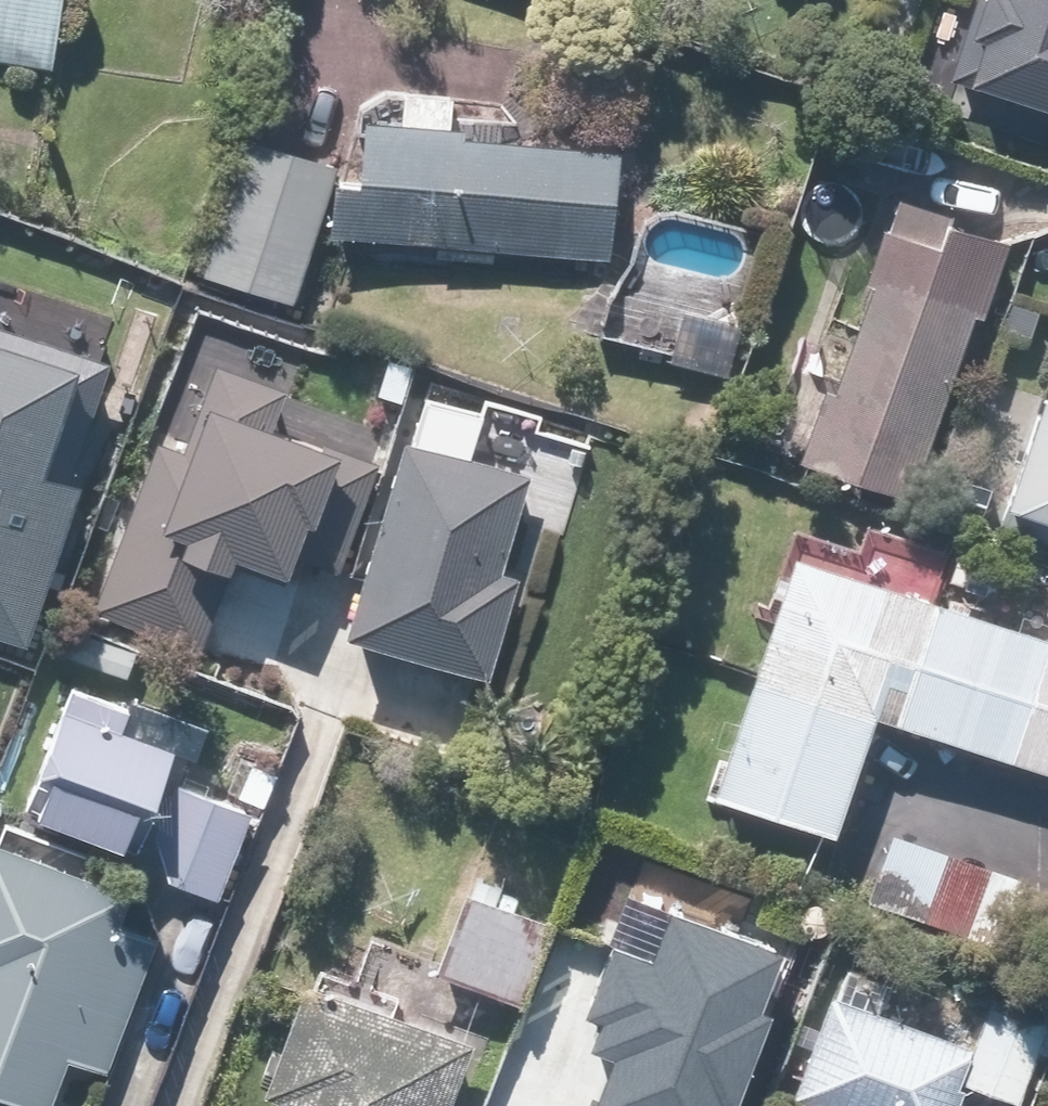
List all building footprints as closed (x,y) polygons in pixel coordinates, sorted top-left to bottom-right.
[(55,0),(0,0),(0,72),(49,76),(55,0)] [(952,38),(962,42),(948,86),(1047,117),(1047,0),(964,0),(952,38)] [(320,239),(347,241),(347,252),(378,255),(378,243),(432,247),(431,258),(485,262),(485,251),(601,259),(609,156),(451,145),(451,134),(439,133),(441,108),(389,104),(387,130),(345,126),(341,193),(324,192),(320,239)] [(236,143),(192,277),(281,306),(325,173),(236,143)] [(898,492),(955,311),(966,315),(990,239),(870,201),(789,458),(898,492)] [(16,649),(69,498),(54,493),(97,369),(0,336),(0,644),(16,649)] [(374,461),(271,422),(284,387),(214,361),(193,417),(198,419),(189,444),(155,431),(88,611),(190,649),(228,546),(284,567),(288,557),(332,573),(374,461)] [(1047,533),(1047,406),(1029,398),(984,507),(1047,533)] [(410,409),(397,454),(387,451),(331,642),(482,685),(511,587),(492,582),(519,490),(457,471),(470,426),(410,409)] [(816,831),(856,715),(1047,781),(1047,654),(780,563),(702,791),(816,831)] [(154,780),(165,755),(115,733),(123,715),(63,689),(7,815),(213,905),(250,822),(154,780)] [(121,895),(0,854),(0,1100),(18,1105),(34,1105),(51,1056),(106,1074),(149,947),(108,933),(121,895)] [(485,907),(493,888),(465,877),(426,976),(509,1008),(540,928),(485,907)] [(618,1105),(714,1105),(718,1096),(729,1101),(769,1000),(759,996),(780,942),(668,897),(648,946),(608,930),(580,1001),(598,1009),(588,1034),(609,1042),(588,1094),(618,1105)] [(351,1004),(292,982),(253,1082),(270,1088),(263,1105),(436,1105),(459,1046),(391,1020),(399,999),(359,983),(351,1004)] [(959,1047),(823,990),(780,1094),(809,1105),(945,1105),(953,1087),(998,1105),(1005,1105),(1041,1020),(981,995),(959,1047)]
